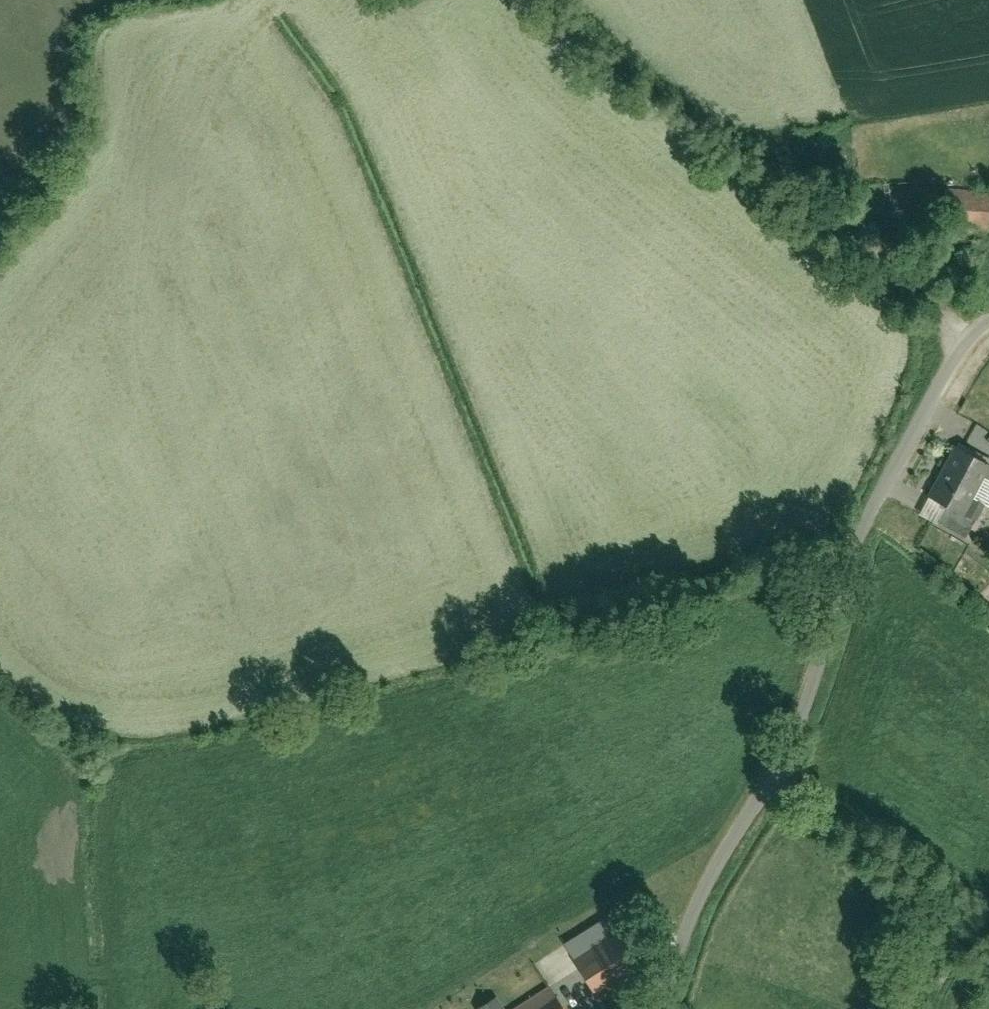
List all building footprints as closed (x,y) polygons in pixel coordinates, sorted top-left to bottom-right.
[(955,189),(953,222),(988,224),(988,191),(955,189)] [(938,494),(972,512),(981,495),(988,481),(988,454),(966,441),(938,494)] [(981,495),(972,512),(984,519),(988,510),(988,499),(981,495)] [(618,913),(573,943),(606,992),(651,962),(618,913)] [(518,1008),(571,1008),(557,985),(518,1008)] [(504,997),(486,1008),(511,1008),(504,997)]
